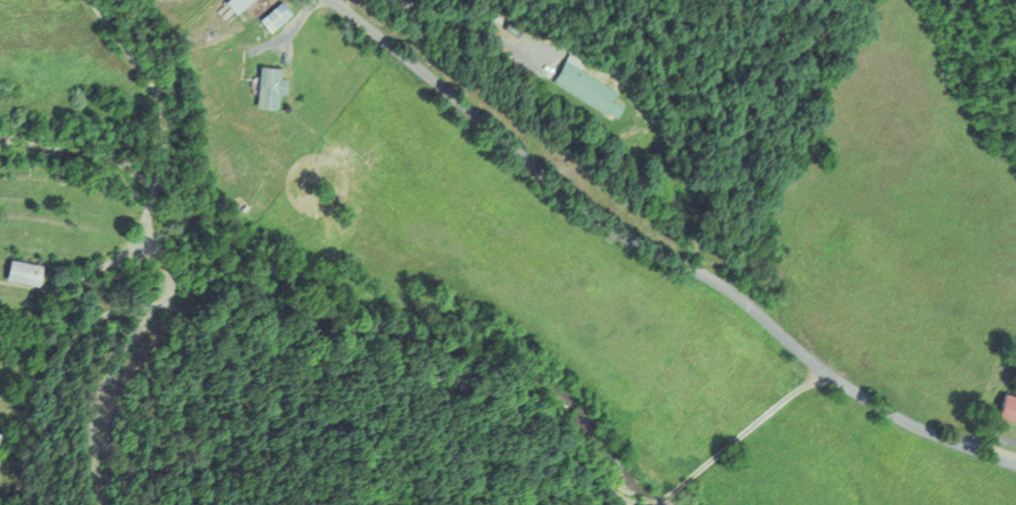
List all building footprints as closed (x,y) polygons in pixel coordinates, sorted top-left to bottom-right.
[(248,0),(223,0),(232,12),(248,0)] [(289,13),(278,0),(256,18),(267,31),(289,13)] [(611,99),(616,91),(560,59),(547,81),(611,119),(620,104),(611,99)] [(282,76),(277,76),(278,65),(254,64),(252,105),(273,106),(274,92),(281,92),(282,76)] [(2,280),(37,283),(39,263),(4,260),(2,280)] [(1015,415),(1015,394),(998,389),(993,409),(1015,415)] [(13,432),(0,432),(0,449),(13,449),(13,432)]
